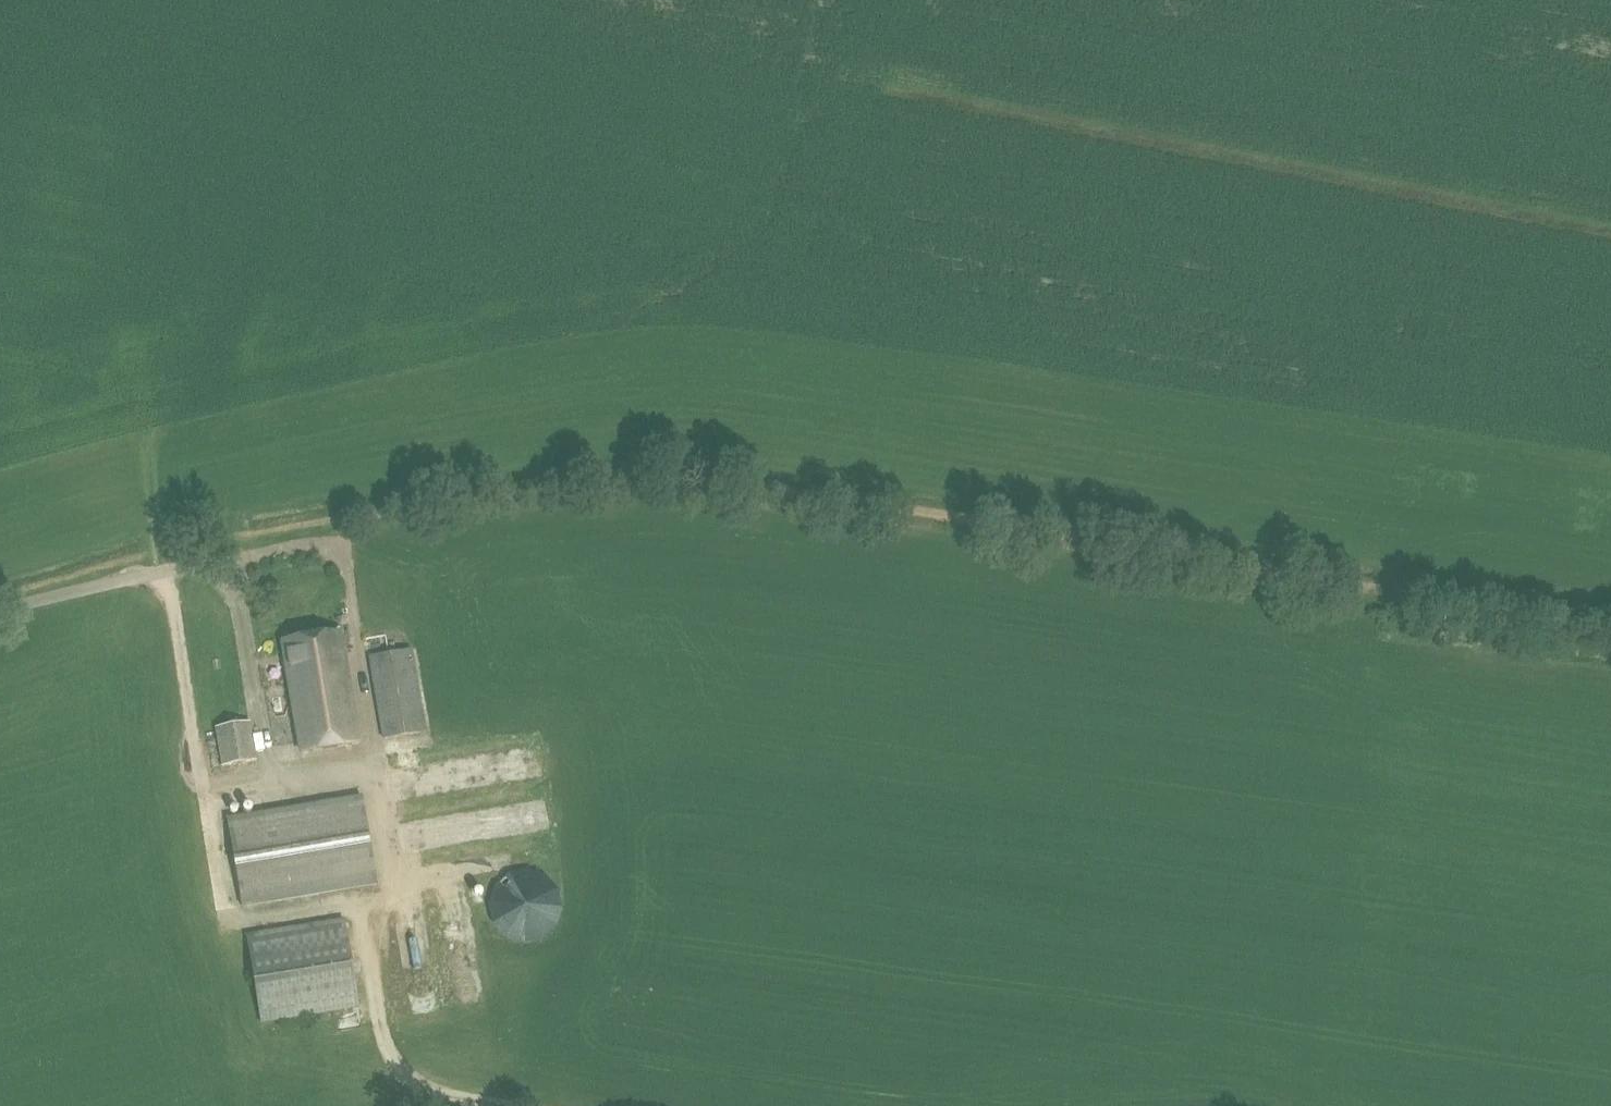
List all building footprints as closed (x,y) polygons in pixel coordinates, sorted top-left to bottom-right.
[(300,753),(362,744),(343,632),(280,641),(300,753)] [(382,741),(424,734),(411,653),(369,659),(382,741)] [(250,724),(215,730),(222,769),(256,763),(250,724)] [(404,743),(409,761),(427,756),(422,738),(404,743)] [(483,769),(467,775),(472,788),(488,783),(483,769)] [(361,798),(227,821),(242,908),(376,885),(361,798)] [(489,903),(491,925),(513,944),(526,946),(546,942),(557,929),(562,910),(561,905),(554,884),(548,878),(539,874),(528,871),(516,873),(510,875),(504,878),(490,895),(489,902),(489,903)] [(247,938),(262,1024),(359,1007),(344,921),(247,938)]
